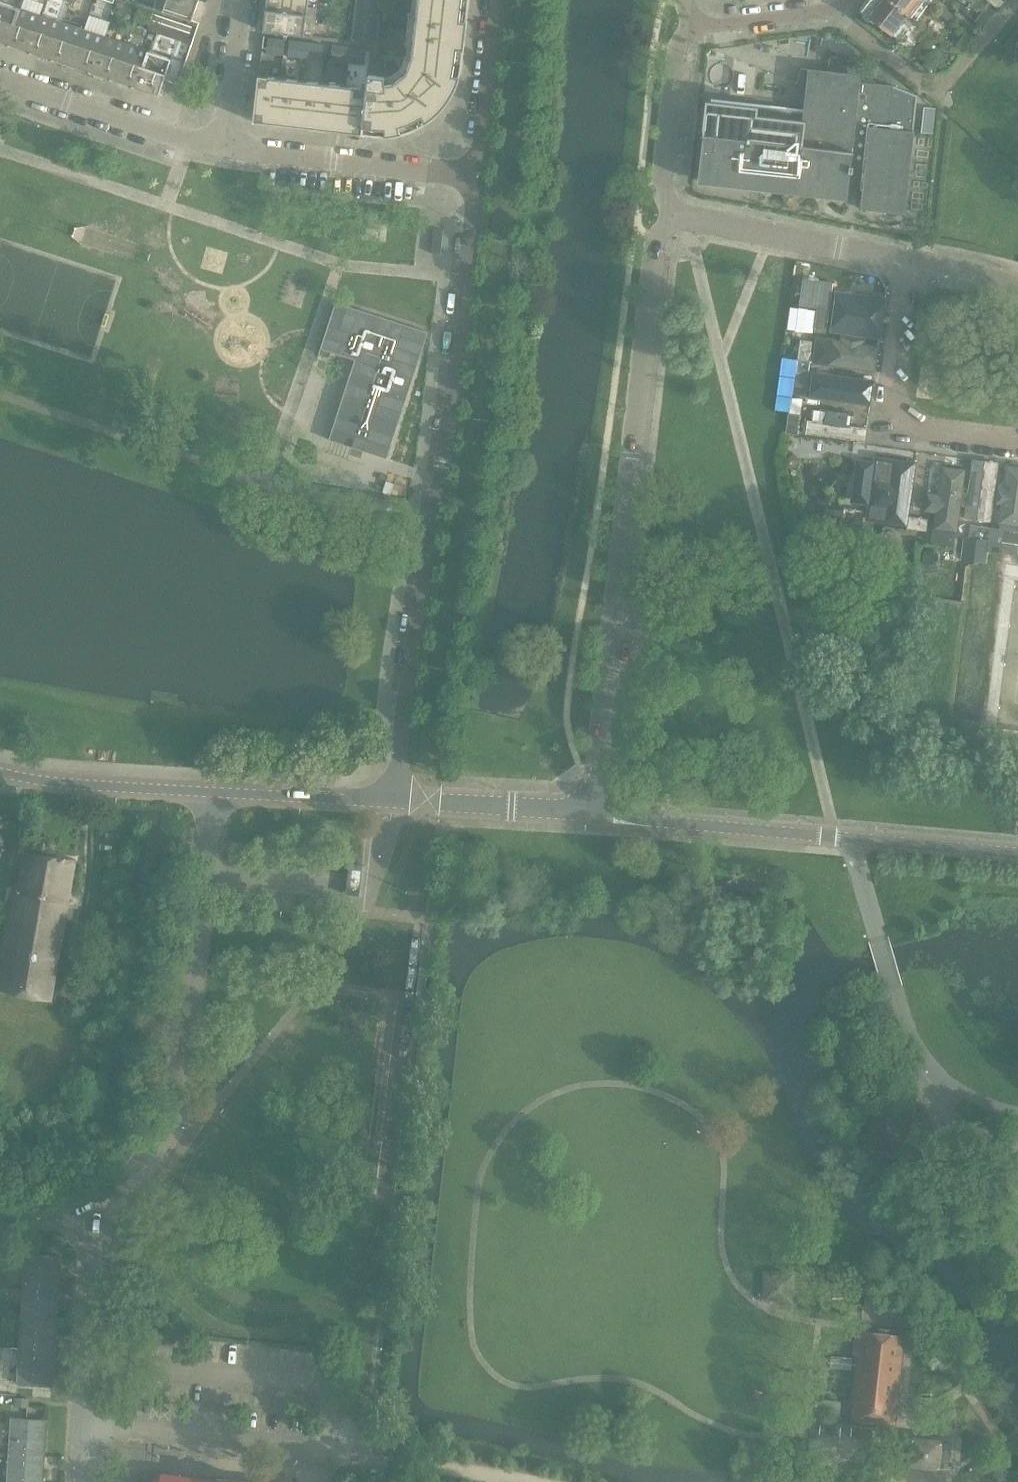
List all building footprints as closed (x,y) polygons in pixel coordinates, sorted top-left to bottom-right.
[(199,1),(197,0),(157,0),(155,8),(192,21),(199,1)] [(267,11),(317,16),(318,9),(308,7),(309,0),(268,0),(267,11)] [(412,13),(410,13),(406,45),(408,45),(407,56),(406,56),(406,57),(401,69),(391,77),(385,78),(385,77),(369,75),(367,88),(363,127),(364,128),(373,128),(385,129),(386,136),(388,136),(400,134),(402,134),(414,130),(415,129),(426,123),(427,122),(437,114),(439,112),(443,108),(447,104),(448,101),(451,97),(455,90),(458,84),(460,77),(463,64),(463,62),(466,37),(466,35),(470,0),(413,0),(412,13)] [(887,0),(870,0),(861,12),(901,41),(915,22),(887,0)] [(921,0),(887,0),(915,22),(928,5),(921,0)] [(999,9),(1004,1),(1002,0),(987,0),(999,9)] [(7,45),(20,9),(0,2),(0,43),(7,45)] [(369,5),(357,3),(355,21),(367,23),(369,5)] [(989,4),(979,17),(986,23),(996,10),(989,4)] [(381,6),(369,5),(367,23),(379,24),(381,6)] [(960,5),(958,8),(966,14),(968,11),(960,5)] [(41,16),(20,9),(7,45),(29,52),(41,16)] [(953,16),(944,9),(940,14),(949,21),(953,16)] [(317,16),(267,11),(264,32),(305,37),(306,23),(316,24),(317,16)] [(151,20),(171,27),(173,21),(153,14),(151,20)] [(63,23),(41,16),(29,52),(51,60),(63,23)] [(198,29),(173,21),(171,27),(190,33),(189,38),(194,40),(198,29)] [(367,23),(355,21),(353,39),(365,40),(367,23)] [(63,23),(51,60),(72,67),(84,30),(63,23)] [(379,24),(367,23),(365,40),(377,42),(379,24)] [(106,38),(84,30),(72,67),(94,74),(106,38)] [(917,43),(928,51),(935,40),(926,32),(917,43)] [(974,40),(966,34),(957,46),(965,52),(974,40)] [(128,45),(106,38),(94,74),(116,81),(128,45)] [(286,41),(269,38),(267,54),(284,56),(286,41)] [(307,43),(290,41),(288,56),(305,58),(307,43)] [(324,45),(307,43),(305,58),(322,60),(324,45)] [(149,52),(128,45),(116,81),(137,88),(149,52)] [(350,48),(333,46),(331,61),(348,63),(350,48)] [(366,50),(350,48),(348,63),(365,65),(366,50)] [(172,60),(149,52),(137,88),(160,96),(172,60)] [(704,136),(698,182),(847,199),(848,194),(863,196),(863,199),(861,210),(904,214),(904,213),(913,133),(913,132),(917,97),(893,88),(893,87),(886,86),(860,83),(861,79),(861,75),(809,69),(808,73),(808,77),(796,76),(795,89),(806,90),(803,120),(757,115),(758,107),(706,101),(702,135),(704,136)] [(282,79),(259,76),(255,111),(254,122),(276,125),(282,79)] [(303,81),(282,79),(276,125),(298,127),(303,81)] [(325,83),(303,81),(298,127),(319,130),(325,83)] [(346,86),(325,83),(319,130),(341,132),(346,86)] [(367,88),(346,86),(341,132),(364,135),(364,128),(363,127),(367,88)] [(367,227),(365,237),(380,239),(381,229),(367,227)] [(444,229),(434,228),(431,252),(441,253),(444,229)] [(829,310),(826,330),(880,337),(885,300),(832,294),(829,310)] [(336,302),(321,349),(332,353),(355,360),(329,440),(332,441),(351,448),(387,459),(428,332),(336,302)] [(829,310),(817,308),(814,328),(826,330),(829,310)] [(810,362),(878,371),(881,347),(813,338),(813,342),(810,362)] [(813,342),(801,340),(798,360),(810,362),(813,342)] [(808,376),(796,374),(793,394),(805,396),(808,376)] [(873,389),(820,382),(818,399),(871,405),(873,389)] [(808,422),(806,436),(864,445),(866,430),(846,426),(847,416),(826,413),(823,423),(808,422)] [(809,416),(797,415),(794,435),(806,436),(808,422),(809,416)] [(914,463),(873,458),(867,509),(907,514),(914,463)] [(991,524),(999,465),(983,462),(976,522),(991,524)] [(999,465),(991,524),(991,528),(1005,530),(1017,532),(1017,467),(999,465)] [(934,532),(956,536),(964,473),(941,470),(938,495),(926,494),(924,514),(936,516),(934,532)] [(863,523),(864,511),(844,508),(844,511),(825,509),(822,531),(842,534),(844,520),(863,523)] [(908,517),(907,529),(927,532),(928,520),(908,517)] [(971,525),(969,538),(989,540),(991,528),(971,525)] [(1003,542),(1017,544),(1017,532),(1005,530),(1003,542)] [(51,999),(76,860),(26,852),(19,889),(14,888),(0,967),(0,989),(51,999)] [(865,1296),(864,1308),(877,1309),(877,1297),(865,1296)] [(904,1310),(918,1325),(924,1320),(910,1304),(904,1310)] [(857,1330),(854,1356),(860,1356),(852,1421),(895,1425),(905,1336),(857,1330)] [(12,1418),(10,1454),(44,1456),(47,1421),(12,1418)] [(837,1425),(816,1422),(815,1431),(836,1433),(837,1425)] [(856,1436),(878,1438),(879,1430),(857,1427),(856,1436)] [(951,1444),(942,1443),(942,1442),(913,1439),(910,1464),(940,1467),(940,1466),(949,1467),(951,1444)] [(10,1454),(8,1481),(43,1481),(44,1456),(10,1454)] [(161,1473),(150,1481),(246,1481),(161,1473)]
